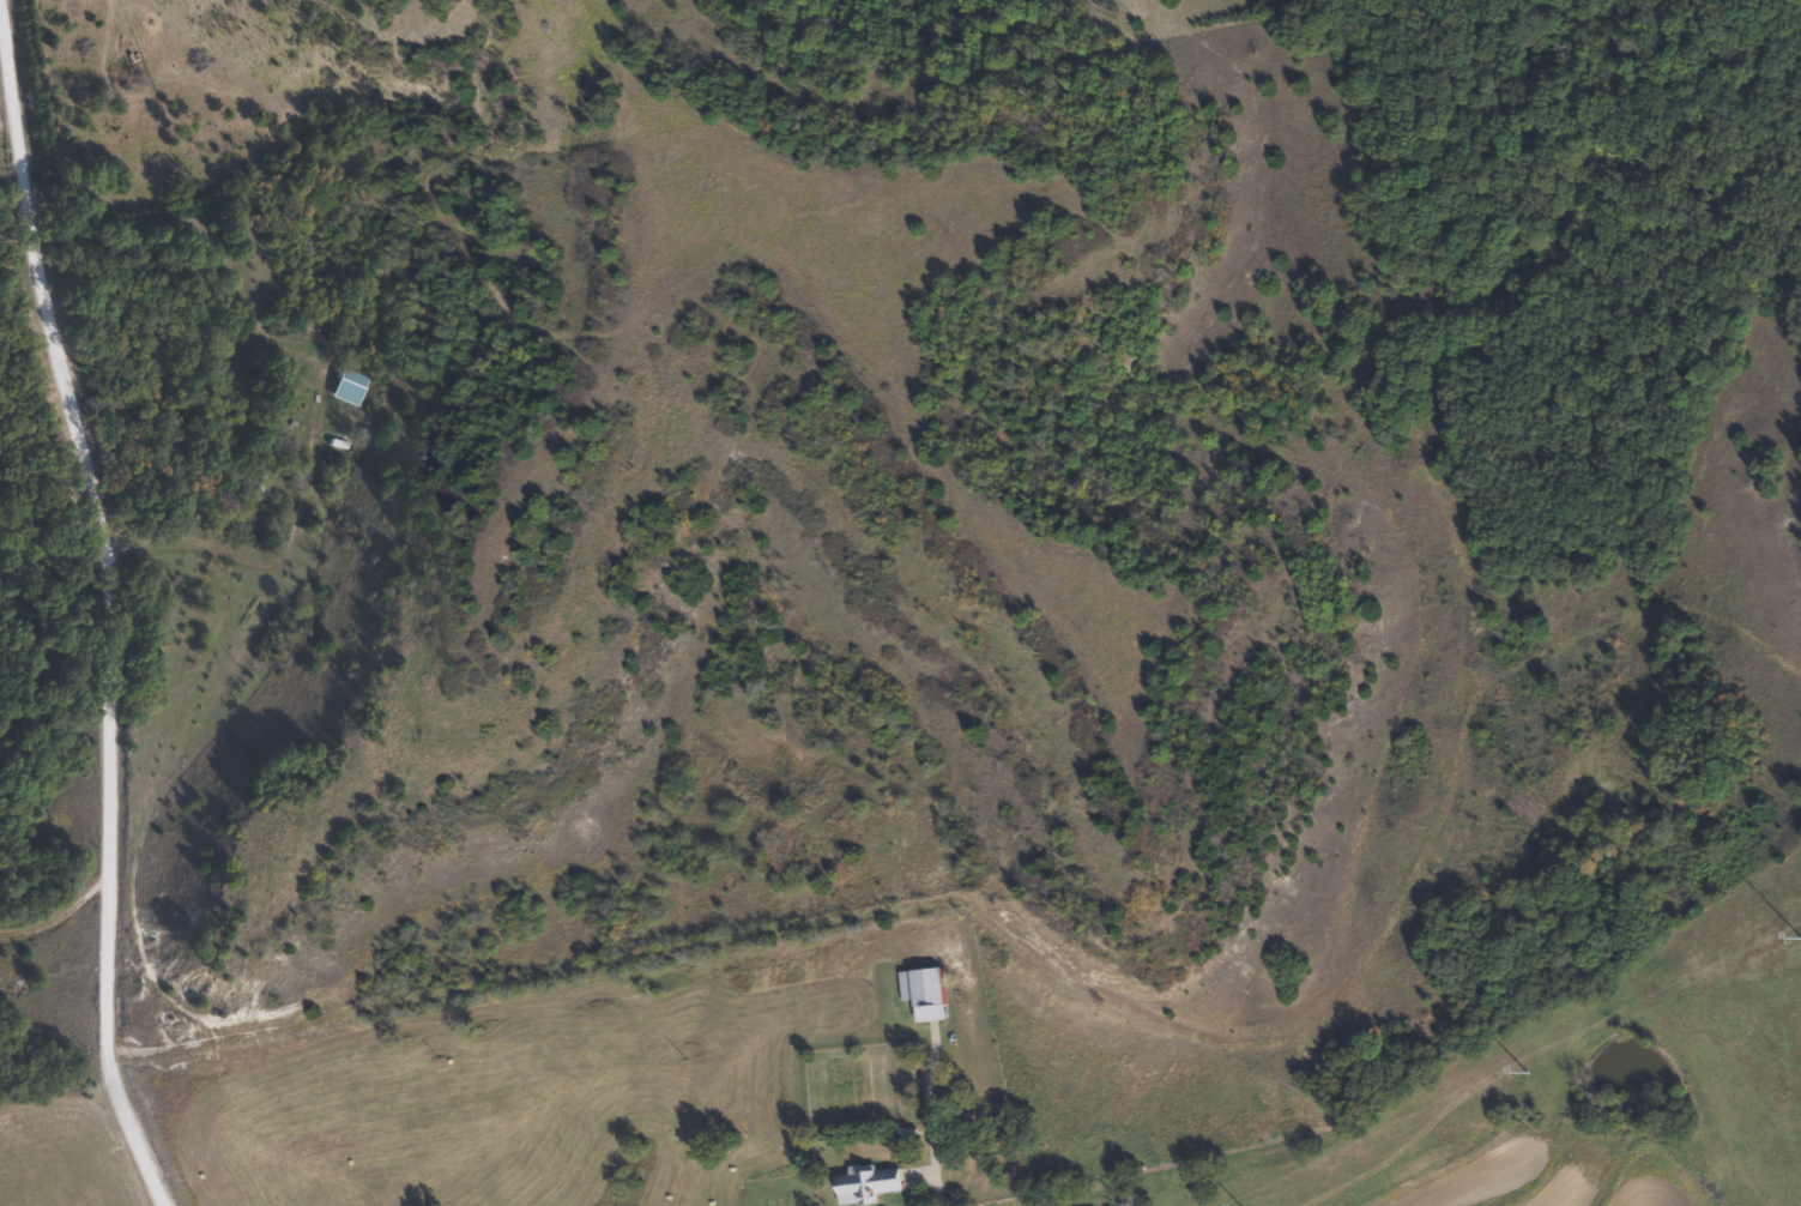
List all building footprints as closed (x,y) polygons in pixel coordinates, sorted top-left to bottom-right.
[(944,1020),(940,967),(897,970),(899,1001),(913,1000),(915,1022),(944,1020)] [(837,1204),(878,1202),(877,1192),(899,1191),(898,1165),(846,1168),(847,1174),(835,1174),(837,1204)]
